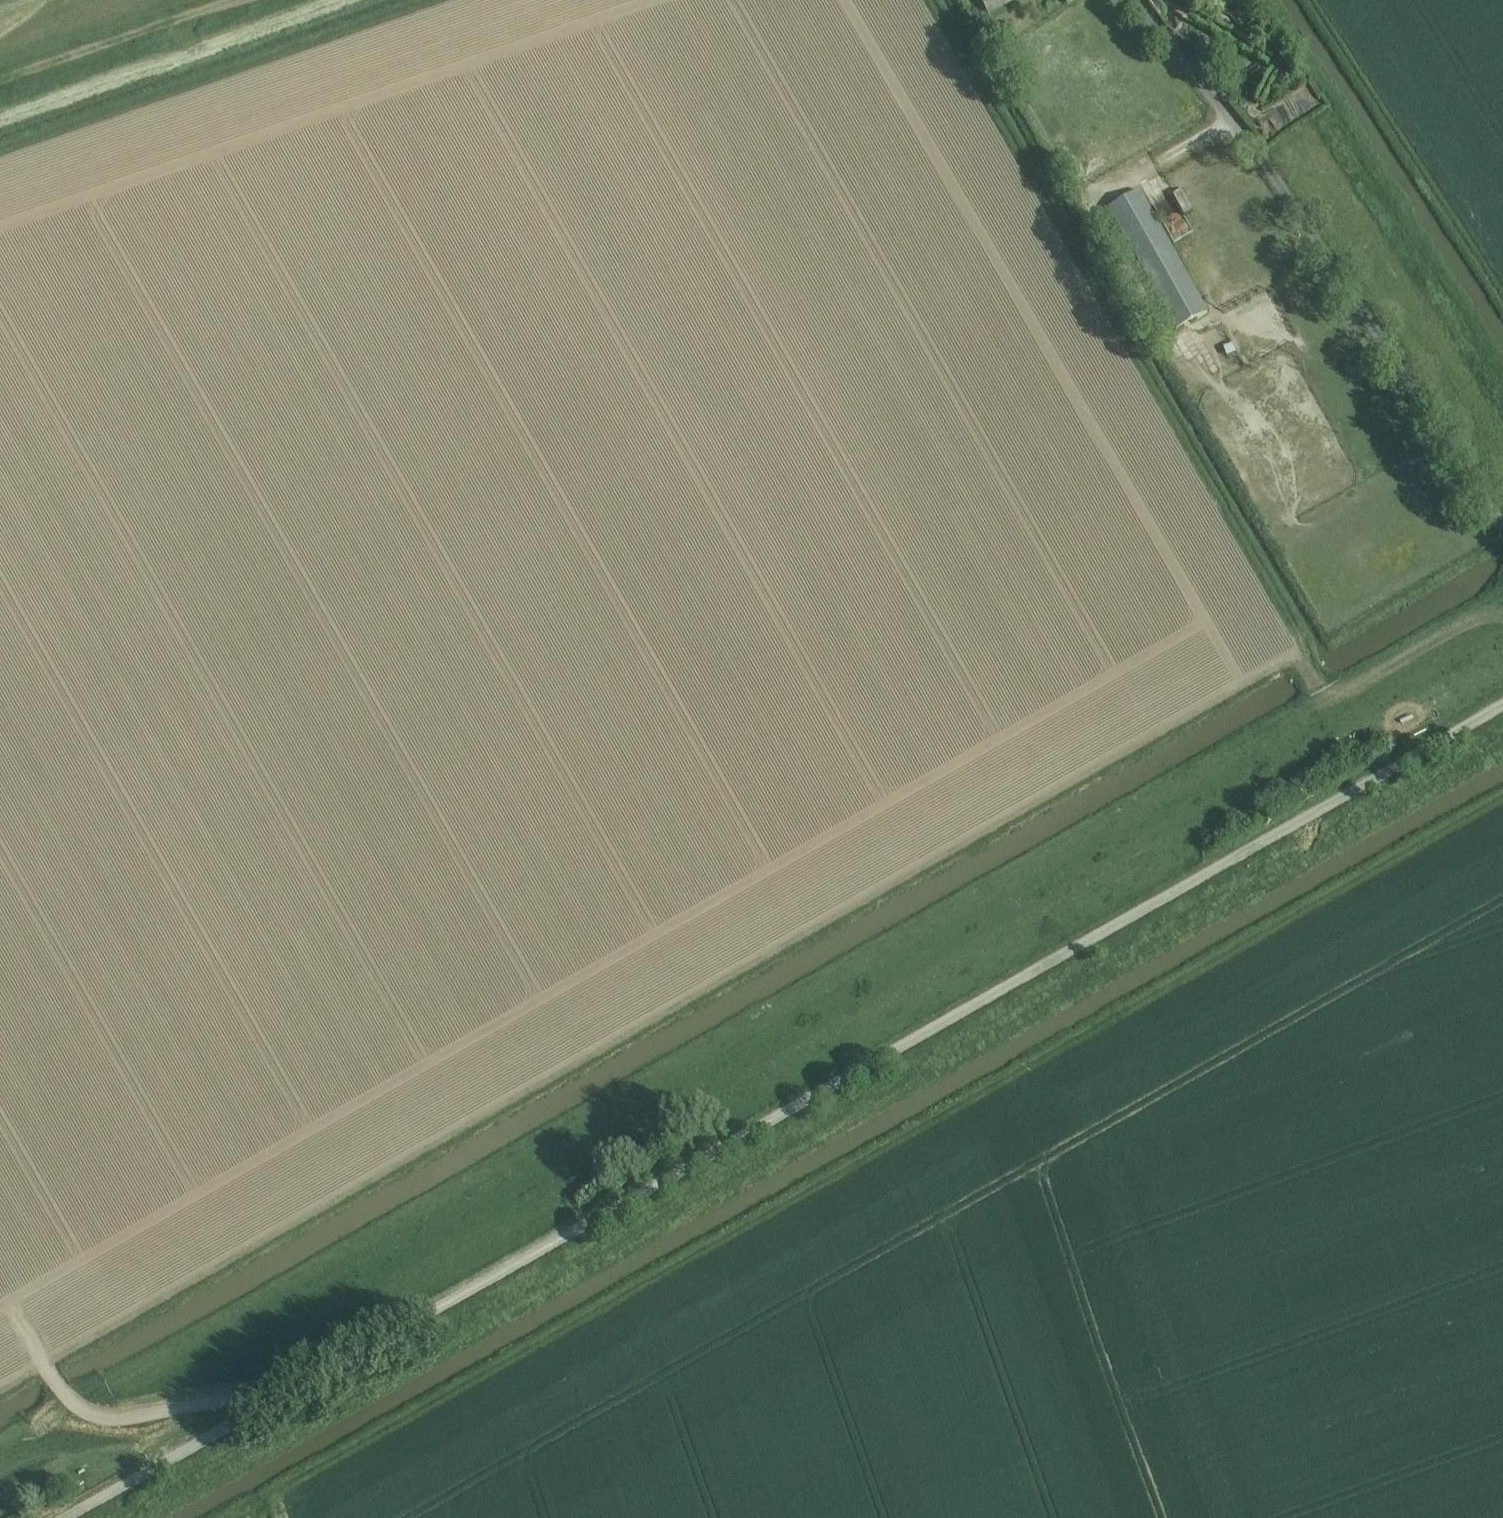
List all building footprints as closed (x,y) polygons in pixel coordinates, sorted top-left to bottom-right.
[(987,12),(1009,0),(981,0),(987,12)] [(1176,330),(1189,323),(1206,313),(1138,192),(1108,209),(1176,330)] [(1196,193),(1185,198),(1194,218),(1205,213),(1196,193)]
